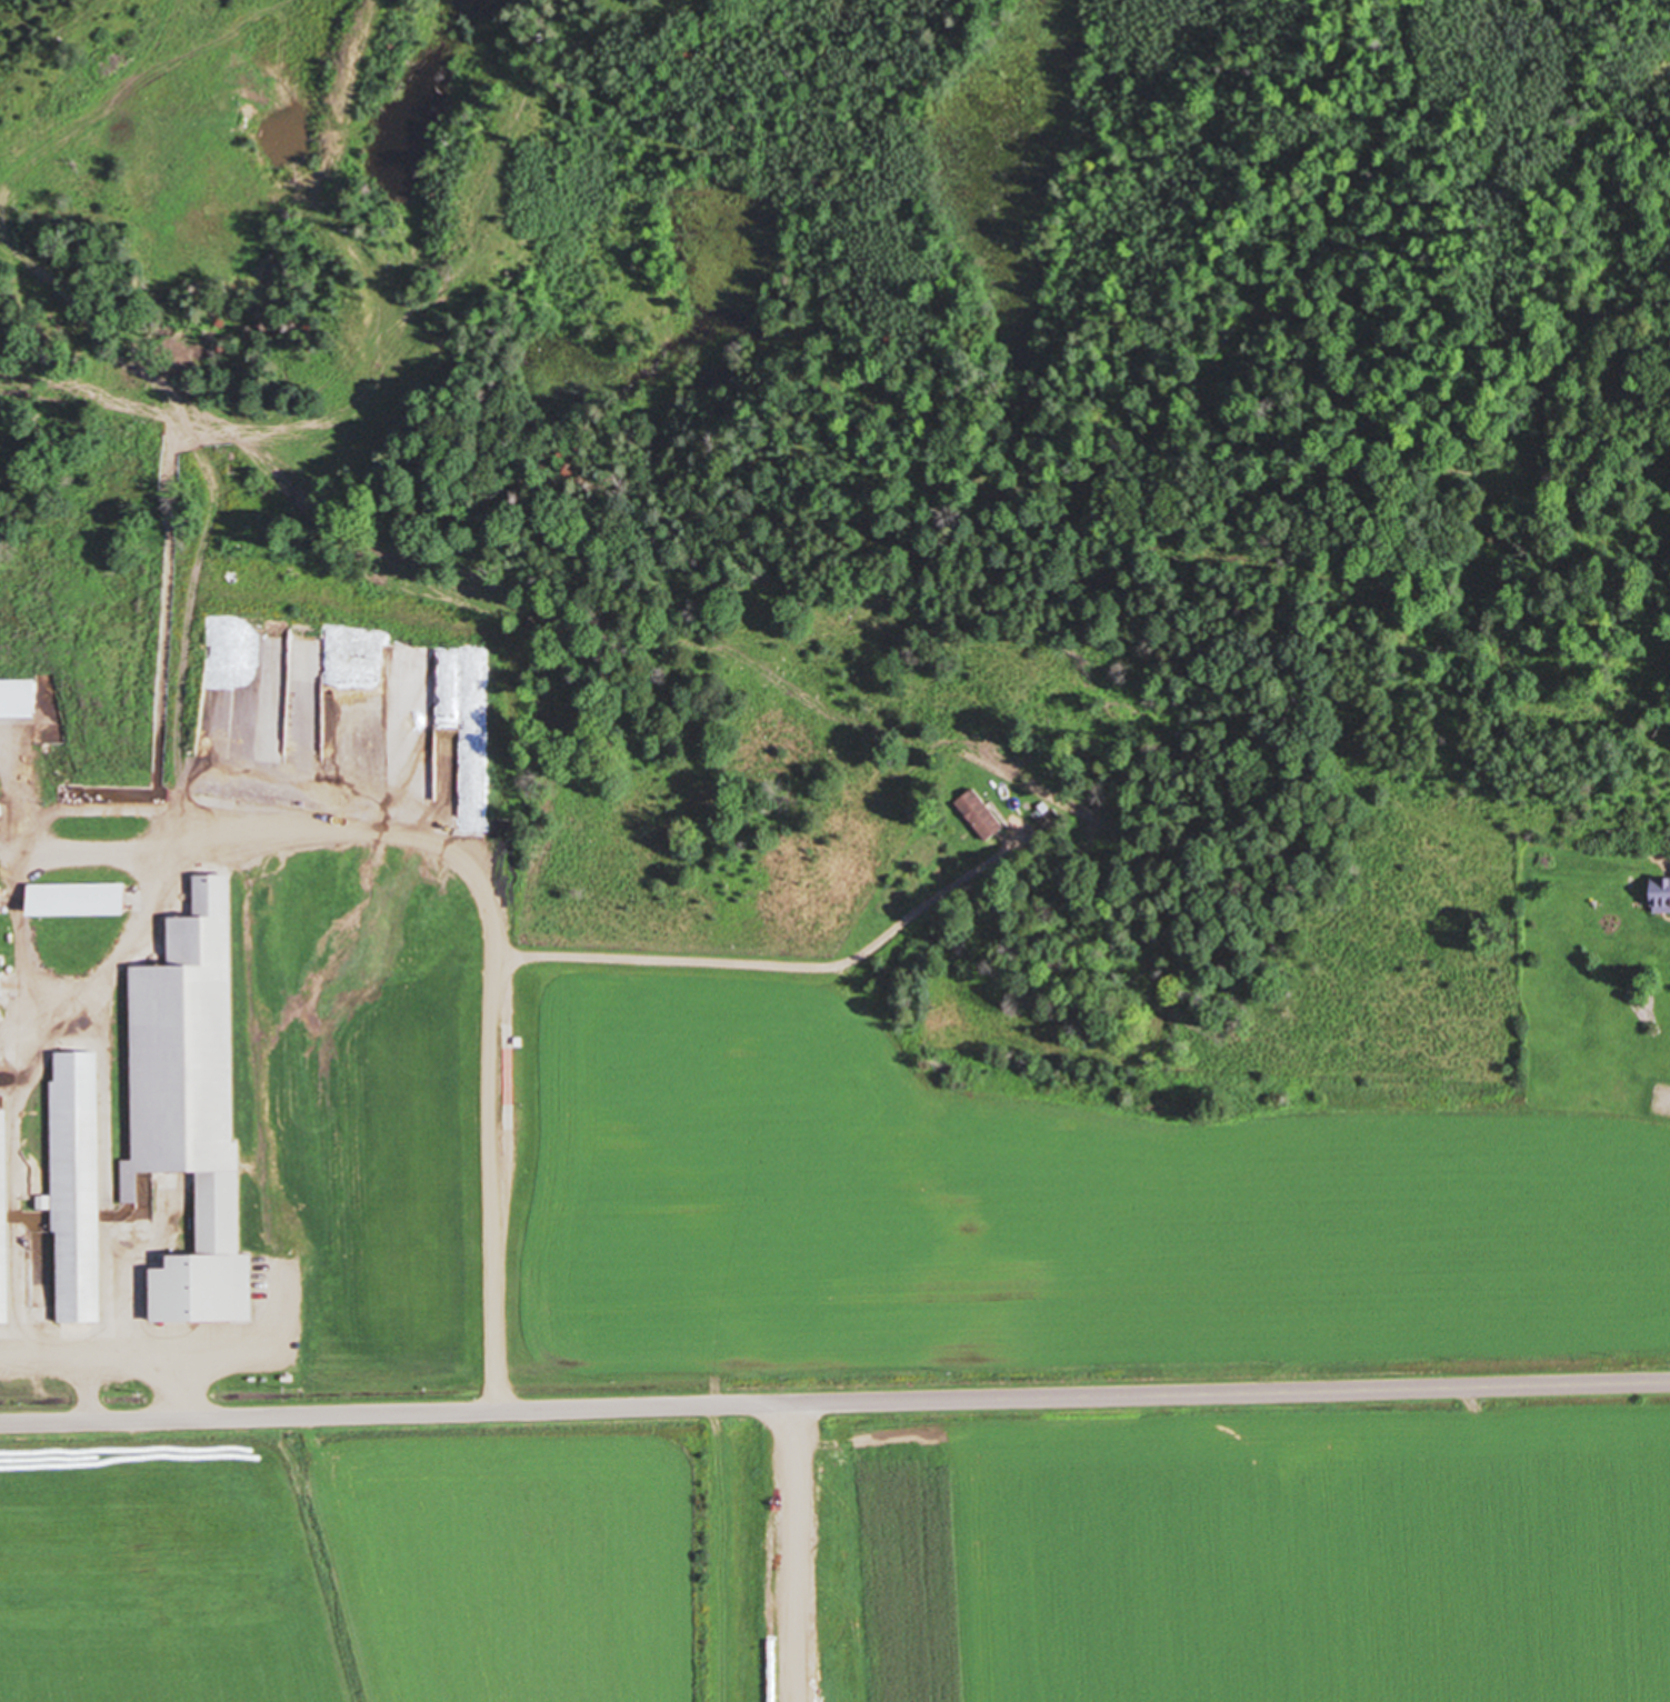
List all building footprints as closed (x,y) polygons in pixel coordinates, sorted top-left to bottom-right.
[(988,843),(1006,828),(975,789),(957,803),(988,843)] [(1654,879),(1653,914),(1669,914),(1669,880),(1654,879)] [(30,916),(102,916),(102,908),(123,908),(123,885),(30,885),(30,916)] [(103,1323),(100,1053),(52,1053),(54,1233),(59,1233),(59,1323),(103,1323)] [(12,1324),(9,1112),(0,1112),(0,1324),(12,1324)]
